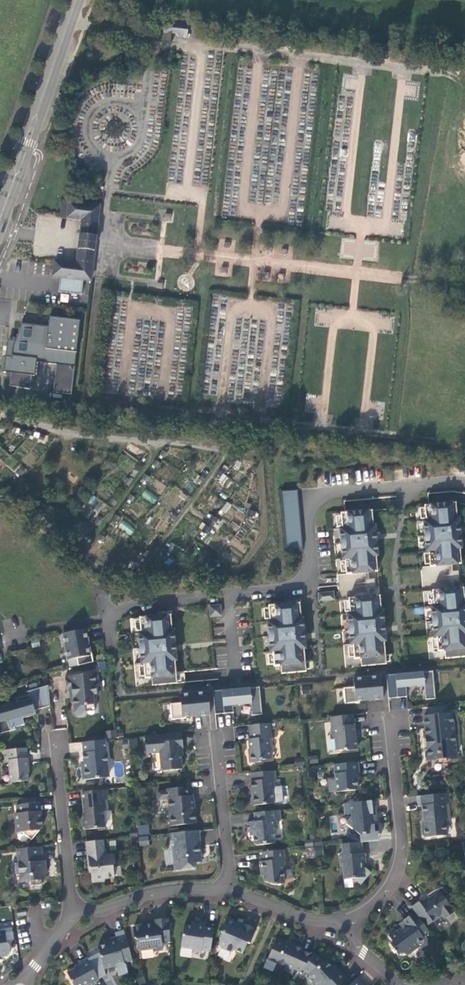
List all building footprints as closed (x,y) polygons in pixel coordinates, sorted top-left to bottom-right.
[(188,25),(163,23),(162,35),(168,36),(172,36),(174,40),(186,41),(188,25)] [(51,276),(60,277),(62,269),(84,271),(86,249),(95,250),(96,242),(97,236),(88,235),(91,214),(76,212),(77,201),(67,200),(65,218),(80,219),(78,233),(78,240),(75,261),(53,259),(52,264),(51,276)] [(100,203),(77,201),(76,212),(91,214),(88,235),(97,236),(100,203)] [(62,269),(60,277),(83,280),(91,280),(95,250),(86,249),(84,271),(62,269)] [(83,280),(60,277),(57,292),(82,294),(83,280)] [(11,356),(6,356),(4,372),(35,375),(36,362),(37,358),(49,360),(48,363),(74,366),(80,320),(50,316),(48,326),(21,322),(15,341),(12,348),(11,356)] [(8,340),(6,356),(11,356),(12,348),(15,341),(8,340)] [(153,504),(157,497),(145,489),(141,496),(153,504)] [(281,491),(287,550),(302,548),(296,490),(281,491)] [(456,502),(429,505),(425,505),(426,520),(425,521),(426,536),(427,551),(429,551),(430,566),(462,564),(461,548),(462,548),(459,518),(458,518),(456,502)] [(373,510),(345,513),(341,513),(342,528),(340,528),(342,544),(343,559),(345,559),(346,574),(378,571),(377,556),(378,556),(375,525),(374,525),(373,510)] [(131,535),(135,527),(122,520),(118,528),(131,535)] [(460,581),(459,571),(449,572),(450,582),(460,581)] [(376,588),(375,579),(365,580),(366,589),(376,588)] [(464,657),(464,597),(464,588),(432,590),(434,606),(432,606),(434,621),(435,636),(437,636),(438,651),(445,650),(446,659),(464,657)] [(320,601),(334,600),(334,592),(319,593),(320,601)] [(362,666),(387,664),(385,641),(386,641),(383,611),(382,611),(380,595),(349,598),(350,614),(348,614),(350,629),(351,644),(353,644),(354,659),(361,658),(362,666)] [(282,674),(307,671),(304,648),(306,648),(303,618),(302,618),(300,603),(269,606),(270,621),(268,621),(270,636),(271,652),(273,652),(274,666),(281,665),(282,674)] [(221,616),(220,605),(210,606),(211,617),(221,616)] [(176,652),(175,645),(174,630),(172,630),(171,615),(139,618),(141,633),(139,633),(141,648),(142,663),(144,663),(145,678),(152,677),(153,686),(177,683),(176,673),(175,660),(176,660),(176,652)] [(77,658),(78,666),(93,662),(91,647),(89,647),(88,643),(89,643),(86,629),(63,633),(68,660),(77,658)] [(70,668),(78,666),(77,658),(68,660),(70,668)] [(426,699),(436,699),(433,671),(386,675),(388,698),(407,697),(406,687),(424,686),(426,699)] [(85,705),(94,704),(93,694),(97,694),(96,685),(98,684),(97,672),(65,676),(67,691),(72,690),(74,713),(77,715),(83,714),(85,712),(85,705)] [(384,699),(381,676),(353,678),(354,687),(344,688),(345,703),(359,702),(359,701),(370,700),(384,699)] [(23,718),(22,714),(34,710),(50,705),(48,685),(29,691),(30,695),(16,698),(18,702),(0,707),(0,732),(1,733),(16,729),(15,727),(25,724),(23,718)] [(252,715),(262,715),(260,687),(213,691),(215,714),(234,713),(233,706),(251,704),(252,715)] [(210,715),(208,692),(180,694),(181,703),(170,704),(172,720),(186,718),(186,717),(197,716),(210,715)] [(404,699),(391,699),(391,709),(404,709),(404,699)] [(427,707),(428,716),(448,714),(447,705),(427,707)] [(36,714),(34,710),(22,714),(23,718),(36,714)] [(448,714),(428,716),(424,716),(426,739),(428,739),(429,747),(427,747),(428,760),(457,757),(455,745),(458,742),(458,736),(454,733),(452,713),(448,714)] [(353,715),(330,717),(333,737),(335,739),(336,750),(347,749),(347,751),(357,750),(355,725),(354,725),(353,715)] [(261,762),(263,760),(271,759),(269,738),(272,737),(270,723),(250,725),(251,739),(249,739),(250,753),(249,754),(250,763),(261,762)] [(107,739),(117,738),(116,730),(106,731),(107,739)] [(180,756),(179,748),(183,748),(182,732),(159,735),(160,742),(156,742),(157,752),(160,752),(161,769),(164,771),(182,769),(181,756),(180,756)] [(106,740),(83,743),(84,753),(83,753),(84,766),(82,766),(83,780),(99,779),(99,776),(109,776),(106,740)] [(29,781),(28,768),(29,768),(27,748),(4,750),(5,761),(8,761),(11,783),(29,781)] [(358,790),(357,776),(360,776),(358,762),(334,765),(337,792),(358,790)] [(276,771),(251,773),(252,781),(251,781),(252,791),(253,791),(253,795),(251,798),(252,803),(254,805),(274,803),(273,790),(275,788),(274,780),(277,779),(276,771)] [(195,811),(192,809),(191,805),(194,805),(193,795),(188,796),(187,787),(167,789),(168,790),(158,792),(158,800),(168,799),(171,826),(196,823),(195,811)] [(107,790),(82,792),(84,817),(82,819),(83,827),(86,830),(105,828),(104,812),(106,809),(105,799),(108,799),(107,790)] [(446,803),(450,803),(449,793),(417,796),(418,806),(422,806),(424,827),(423,829),(423,835),(426,837),(447,835),(446,821),(448,819),(446,803)] [(375,833),(373,815),(376,815),(375,801),(344,804),(345,814),(351,814),(351,816),(346,823),(360,835),(375,833)] [(36,803),(21,805),(16,805),(17,813),(15,814),(17,833),(22,832),(32,840),(43,827),(41,811),(40,811),(39,803),(36,803)] [(281,820),(280,810),(254,813),(255,822),(247,822),(248,833),(253,832),(254,843),(257,845),(275,843),(274,829),(278,826),(277,820),(281,820)] [(139,835),(149,834),(148,824),(137,825),(139,835)] [(202,862),(200,845),(201,845),(199,831),(173,833),(174,847),(173,847),(175,870),(195,868),(194,863),(202,862)] [(375,833),(360,835),(361,842),(379,840),(378,833),(375,833)] [(139,835),(138,845),(148,845),(149,836),(139,835)] [(103,840),(87,842),(89,868),(91,868),(92,883),(105,881),(104,879),(114,878),(113,867),(115,864),(114,854),(104,855),(103,840)] [(307,856),(323,855),(322,841),(306,843),(307,856)] [(365,863),(364,853),(363,853),(362,842),(342,844),(343,852),(341,852),(339,854),(340,867),(343,867),(344,880),(353,879),(360,885),(371,873),(364,867),(362,868),(361,863),(365,863)] [(46,870),(46,861),(43,861),(42,847),(17,849),(18,863),(15,863),(16,875),(19,875),(20,882),(31,881),(31,886),(42,885),(42,880),(45,880),(44,870),(46,870)] [(264,881),(274,885),(284,884),(283,869),(283,867),(285,867),(285,860),(284,850),(262,852),(263,861),(260,862),(261,871),(263,871),(264,881)] [(415,912),(423,923),(430,918),(432,922),(442,915),(445,919),(454,911),(444,898),(448,895),(442,887),(441,888),(440,888),(439,888),(438,889),(436,889),(435,890),(434,891),(433,891),(432,892),(430,893),(432,896),(420,904),(419,902),(411,908),(415,912)] [(420,932),(426,927),(423,923),(415,912),(403,921),(409,929),(404,933),(401,929),(397,932),(394,929),(391,931),(389,936),(393,942),(390,944),(394,948),(392,950),(395,953),(396,952),(398,955),(400,953),(408,954),(420,946),(418,943),(424,938),(423,936),(420,932)] [(170,941),(168,918),(154,920),(154,922),(141,924),(142,926),(133,928),(135,937),(137,940),(138,948),(141,950),(153,949),(155,951),(163,949),(162,942),(170,941)] [(250,943),(256,929),(243,923),(242,925),(236,923),(237,922),(227,918),(221,931),(222,934),(220,939),(219,944),(220,947),(231,952),(235,950),(243,953),(247,942),(250,943)] [(210,951),(214,929),(205,927),(206,923),(192,921),(191,925),(185,925),(181,947),(193,949),(193,951),(201,952),(202,950),(210,951)] [(429,931),(426,927),(420,932),(423,936),(429,931)] [(8,956),(11,952),(9,944),(7,943),(5,930),(0,931),(0,957),(8,956)] [(88,960),(98,979),(106,975),(104,968),(116,965),(116,967),(125,965),(124,962),(133,960),(124,931),(115,933),(116,937),(103,941),(104,945),(98,946),(100,953),(88,960)] [(286,966),(294,970),(300,972),(303,969),(313,955),(302,951),(303,950),(301,947),(298,945),(294,946),(290,945),(289,948),(284,946),(286,943),(277,939),(268,958),(286,966)] [(303,969),(310,974),(320,984),(339,984),(346,978),(337,968),(335,970),(325,960),(324,961),(314,954),(313,955),(303,969)] [(88,960),(87,958),(79,962),(80,965),(67,972),(73,984),(87,984),(89,984),(90,984),(99,980),(98,979),(88,960)]
